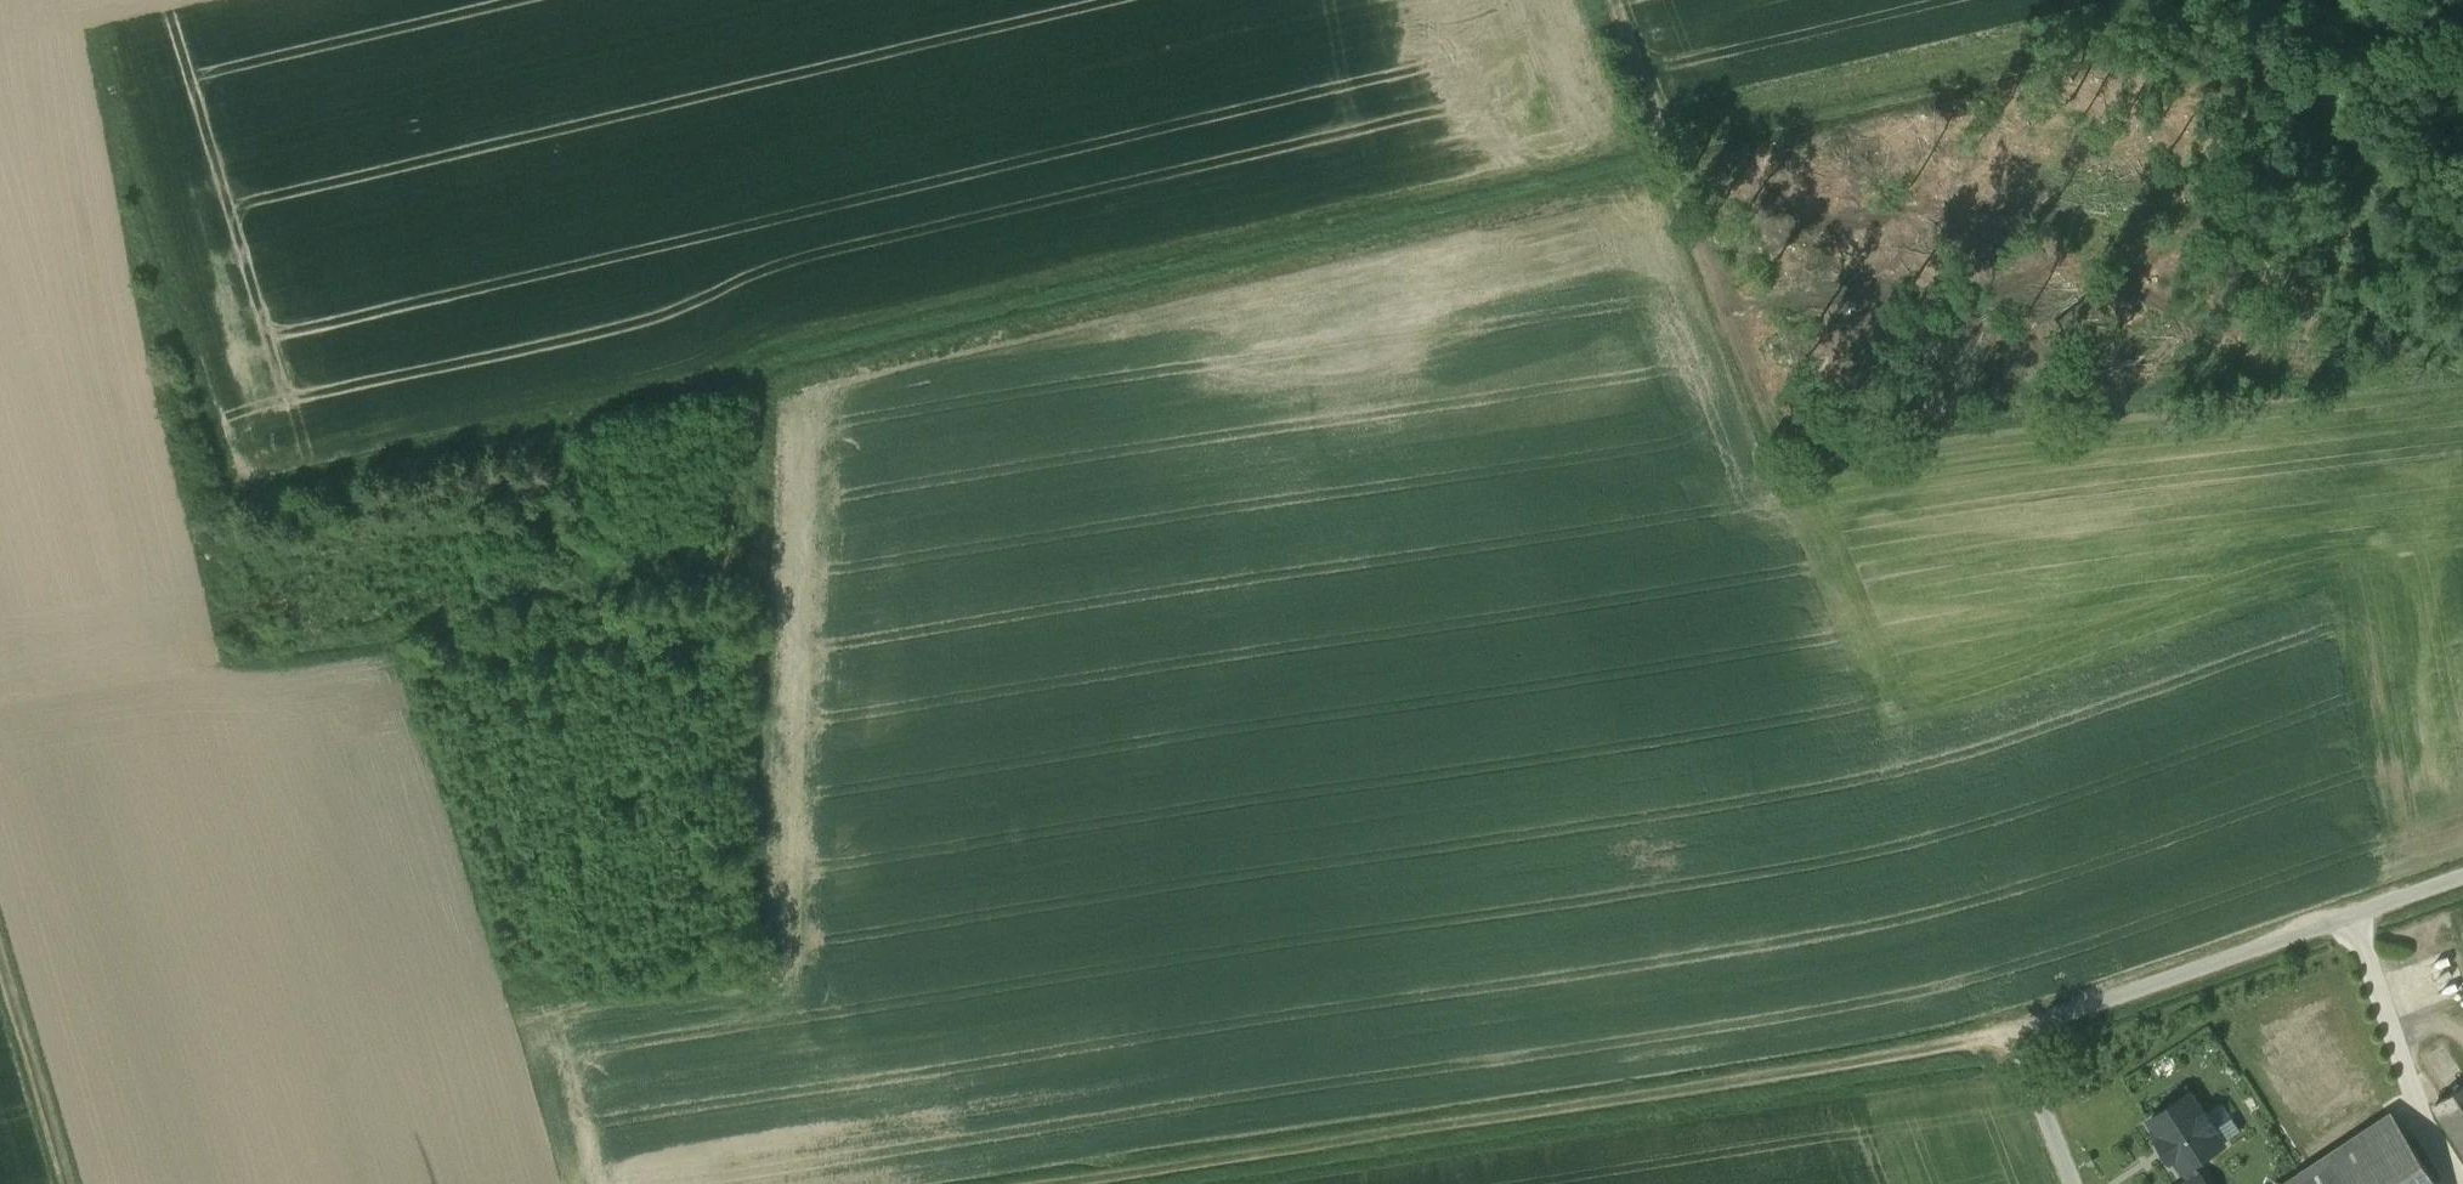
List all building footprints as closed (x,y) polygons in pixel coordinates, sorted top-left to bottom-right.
[(2429,1108),(2462,1158),(2462,1085),(2429,1108)] [(2229,1144),(2193,1089),(2146,1120),(2158,1137),(2155,1139),(2171,1164),(2174,1162),(2182,1174),(2229,1144)] [(2264,1183),(2439,1183),(2386,1102),(2264,1183)] [(2201,1170),(2181,1183),(2211,1183),(2201,1170)]
